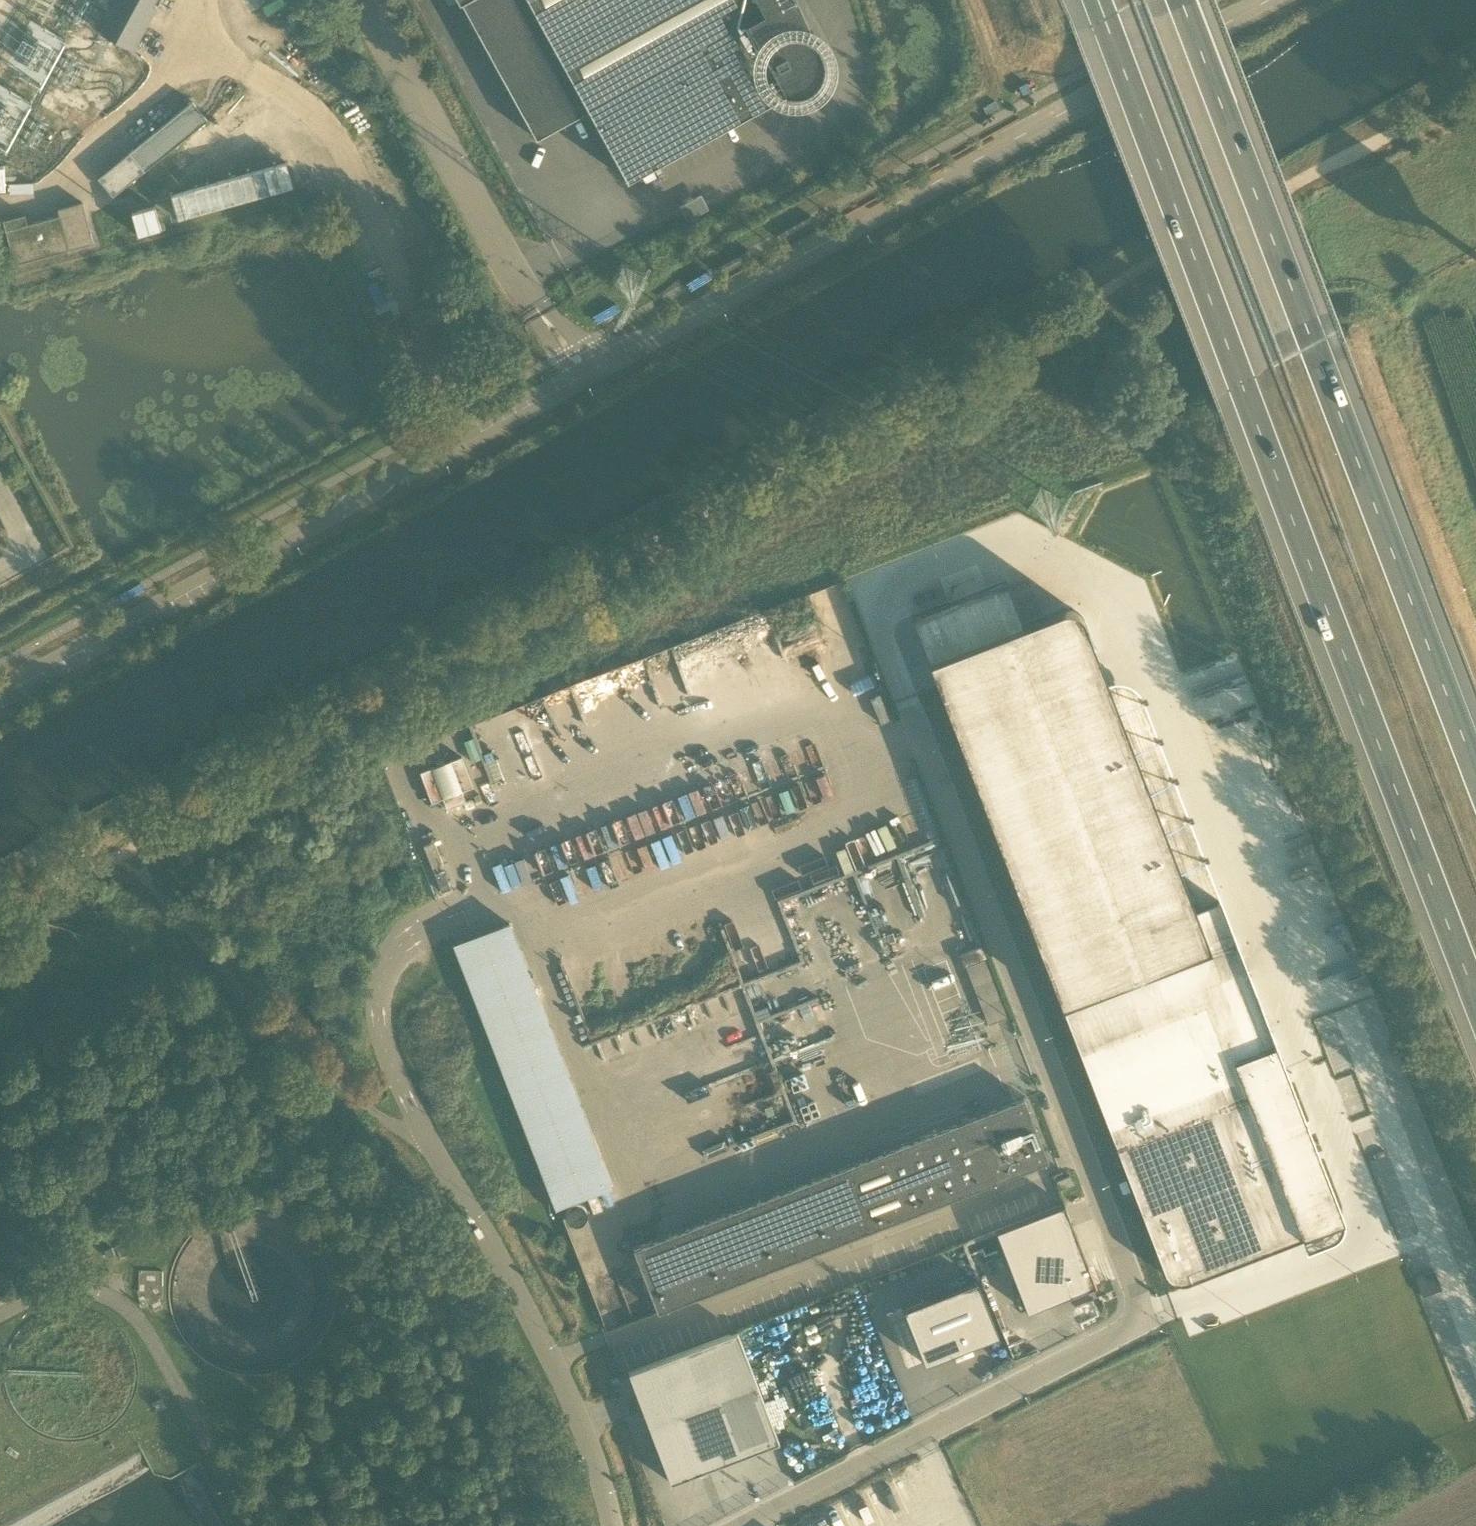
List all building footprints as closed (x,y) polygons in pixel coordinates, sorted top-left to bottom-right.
[(103,33),(132,49),(155,8),(151,6),(154,0),(121,0),(103,33)] [(589,110),(627,179),(626,179),(627,180),(785,93),(794,94),(803,93),(808,91),(816,84),(821,75),(823,64),(822,56),(818,49),(813,43),(809,40),(806,38),(802,37),(782,0),(460,0),(536,138),(589,110)] [(113,196),(208,120),(193,101),(98,178),(113,196)] [(844,180),(848,187),(856,182),(852,175),(844,180)] [(82,202),(58,209),(59,216),(27,224),(25,215),(3,220),(15,264),(88,244),(85,234),(91,232),(82,202)] [(518,359),(521,365),(530,361),(526,354),(518,359)] [(1009,591),(915,629),(1171,1261),(1188,1254),(1202,1289),(1338,1234),(1341,1232),(1343,1231),(1345,1229),(1346,1227),(1348,1225),(1349,1223),(1349,1220),(1350,1218),(1350,1215),(1350,1213),(1350,1210),(1349,1208),(1348,1205),(1226,903),(1201,913),(1087,630),(1086,628),(1084,626),(1083,624),(1081,623),(1079,621),(1077,620),(1074,619),(1072,619),(1069,619),(1067,619),(1065,620),(1026,635),(1009,591)] [(447,809),(466,802),(462,791),(473,787),(462,756),(420,772),(432,802),(443,798),(447,809)] [(453,945),(504,1074),(555,1208),(611,1186),(509,923),(453,945)] [(966,967),(988,1024),(1007,1017),(985,960),(966,967)] [(1024,1097),(633,1248),(658,1312),(1048,1161),(1024,1097)] [(1070,1175),(1056,1181),(1060,1190),(1073,1184),(1070,1175)] [(1064,1203),(995,1230),(1027,1312),(1096,1286),(1064,1203)] [(924,1365),(999,1336),(977,1280),(903,1309),(924,1365)] [(629,1372),(637,1392),(638,1392),(644,1407),(643,1407),(671,1482),(674,1481),(673,1479),(688,1474),(689,1475),(692,1474),(692,1472),(698,1470),(699,1471),(712,1466),(711,1465),(726,1459),(727,1460),(747,1453),(747,1451),(762,1445),(762,1447),(779,1440),(737,1330),(629,1372)]
